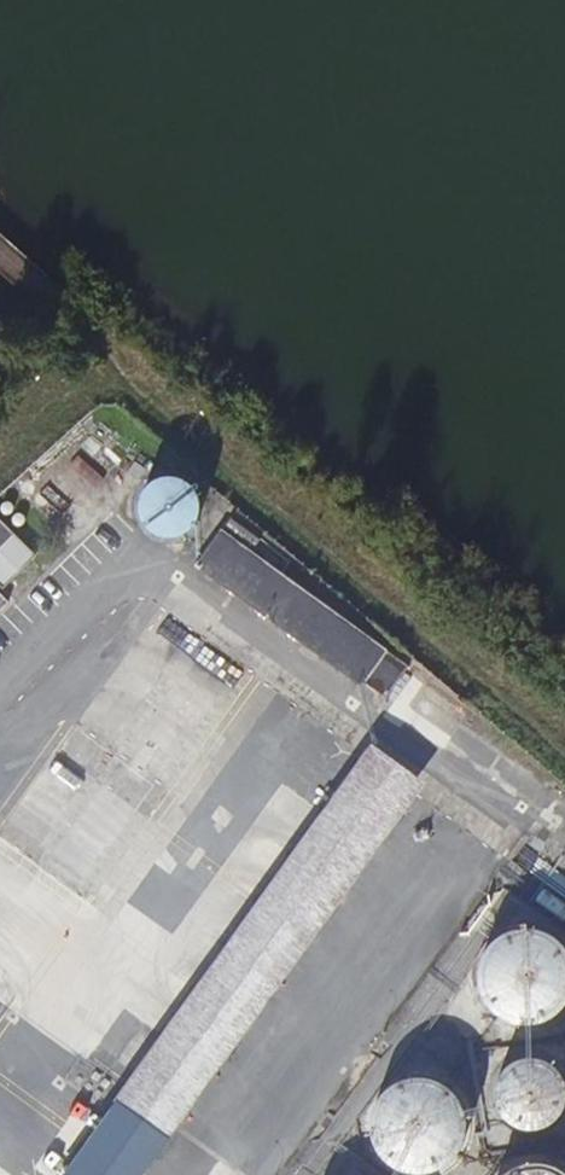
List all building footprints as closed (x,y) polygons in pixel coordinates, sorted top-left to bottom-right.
[(96,419),(47,470),(58,482),(46,494),(77,526),(90,514),(97,522),(132,486),(103,457),(118,441),(96,419)] [(197,473),(175,454),(168,462),(187,481),(190,482),(197,473)] [(190,482),(187,481),(178,477),(169,476),(160,478),(152,483),(146,489),(142,497),(140,506),(141,516),(145,524),(151,531),(158,536),(167,538),(176,538),(185,536),(193,530),(198,523),(202,515),(202,506),(201,497),(196,489),(190,482)] [(5,589),(39,554),(0,517),(0,584),(5,589)] [(389,650),(223,529),(196,565),(362,687),(367,681),(387,697),(409,665),(388,651),(389,650)] [(9,604),(0,594),(0,613),(9,604)] [(375,745),(118,1101),(172,1141),(428,784),(375,745)] [(560,944),(552,938),(543,934),(534,932),(524,931),(514,933),(505,937),(497,943),(490,950),(485,959),(482,968),(481,978),(482,988),(485,997),(489,1006),(496,1013),(504,1019),(513,1023),(523,1025),(533,1026),(542,1024),(551,1020),(559,1014),(564,1008),(564,949),(560,944)] [(560,1072),(554,1066),(547,1061),(539,1059),(530,1058),(522,1059),(514,1063),(507,1068),(502,1074),(498,1082),(496,1090),(495,1098),(497,1107),(501,1114),(506,1121),(513,1126),(521,1130),(529,1131),(538,1131),(546,1129),(553,1124),(560,1119),(564,1112),(564,1110),(564,1079),(560,1072)] [(468,1128),(467,1117),(463,1107),(458,1098),(450,1091),(441,1085),(431,1081),(421,1080),(410,1081),(400,1085),(391,1090),(383,1098),(377,1107),(374,1117),(373,1128),(374,1138),(377,1148),(383,1157),(390,1165),(399,1171),(409,1174),(416,1174),(424,1174),(431,1174),(441,1171),(450,1165),(458,1158),(463,1149),(467,1139),(468,1128)] [(558,1169),(545,1165),(538,1164),(525,1165),(519,1167),(507,1174),(506,1174),(564,1174),(558,1169)]
